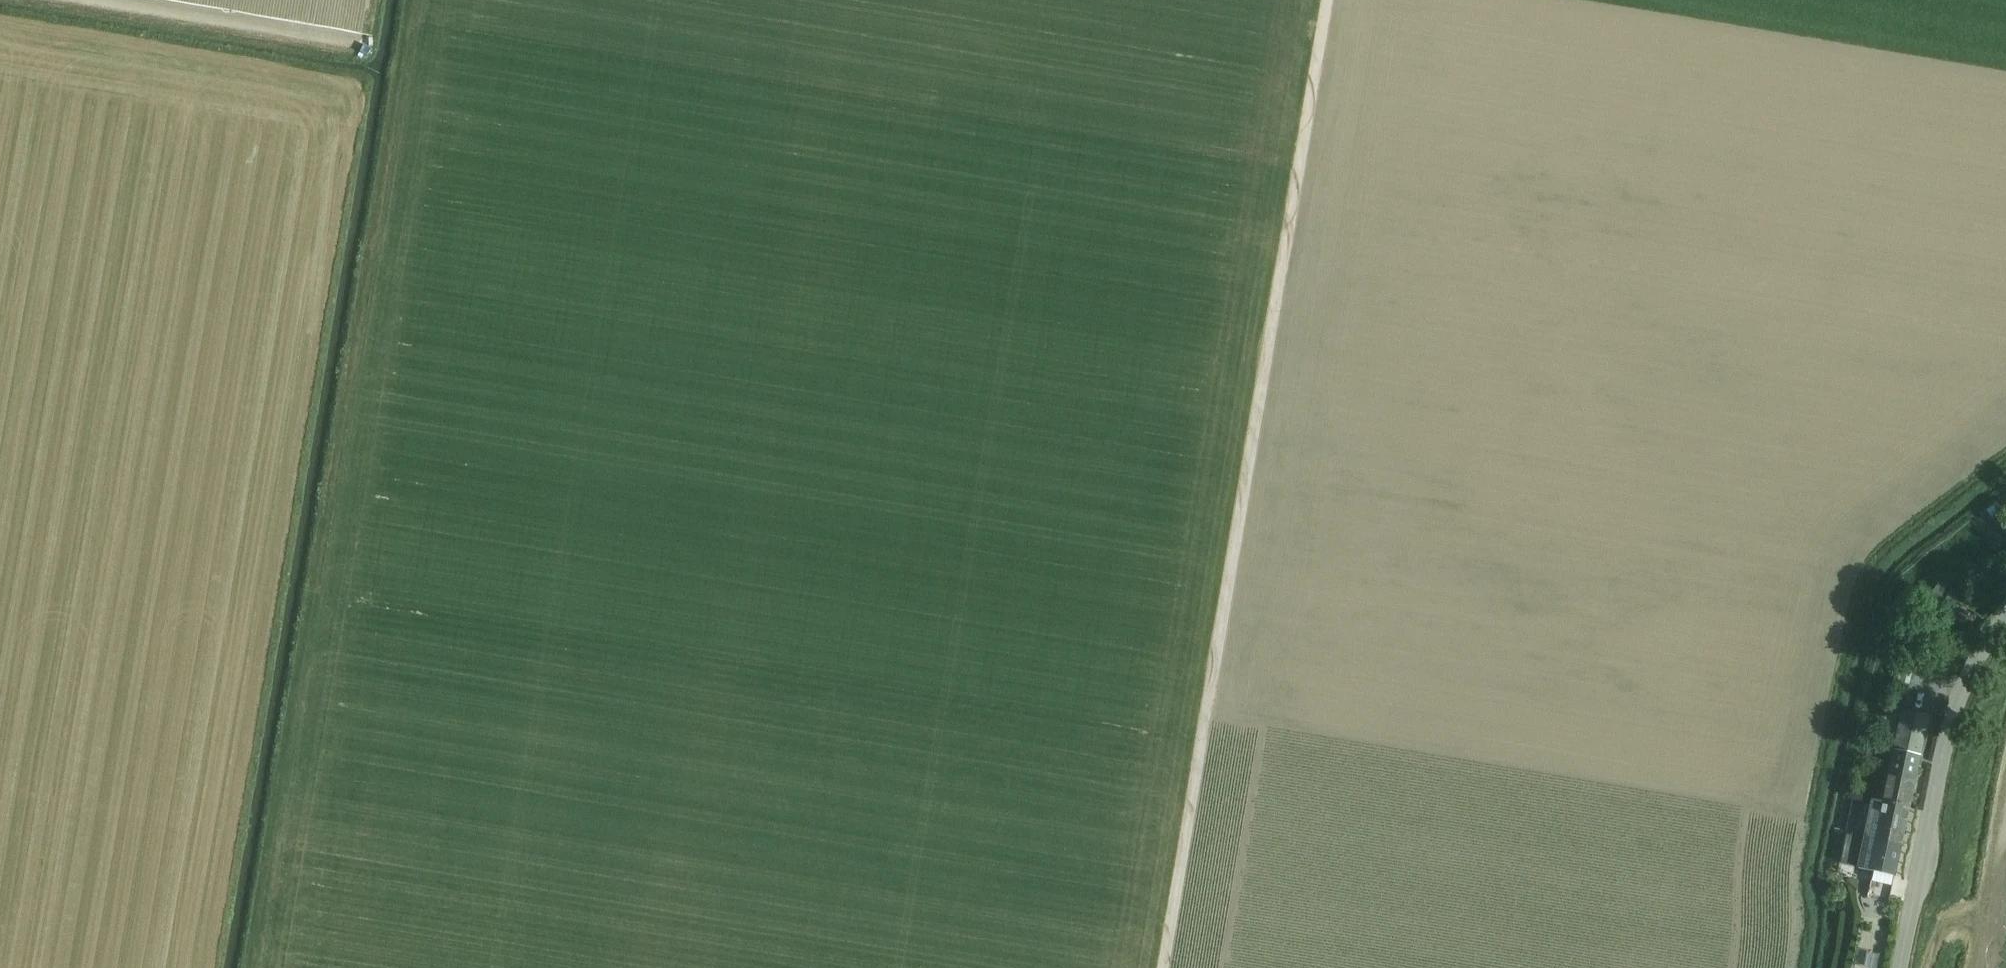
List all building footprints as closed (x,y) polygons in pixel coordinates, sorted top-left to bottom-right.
[(1941,582),(1927,603),(1927,604),(1934,608),(1948,587),(1941,582)] [(1948,614),(1960,594),(1953,589),(1941,609),(1948,614)] [(1903,712),(1884,802),(1910,807),(1918,770),(1929,717),(1903,712)] [(1910,807),(1884,802),(1873,800),(1859,869),(1896,877),(1910,807)]
